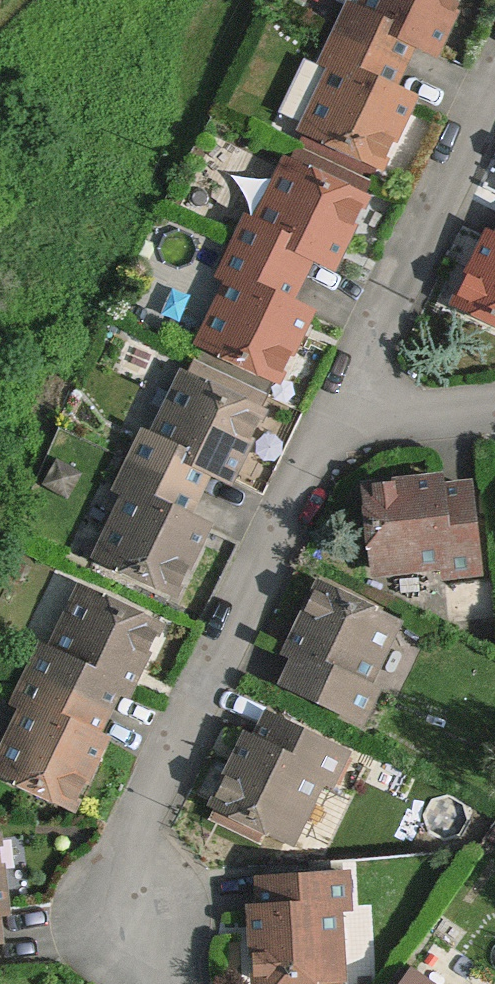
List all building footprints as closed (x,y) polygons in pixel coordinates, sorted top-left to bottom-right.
[(360,17),(350,14),(327,62),(337,68),(307,132),(381,168),(412,103),(391,92),(414,44),(436,53),(460,0),(368,0),(360,17)] [(363,203),(289,167),(258,231),(249,227),(225,275),(234,281),(203,345),(279,382),(311,315),(288,304),(311,257),(333,268),(363,203)] [(490,241),(458,305),(494,323),(494,242),(490,241)] [(261,416),(188,381),(156,445),(148,441),(123,489),(133,495),(102,559),(177,597),(208,531),(185,519),(210,470),(231,481),(261,416)] [(471,488),(443,492),(443,483),(369,491),(378,574),(449,566),(451,575),(479,573),(471,488)] [(375,695),(366,691),(397,627),(321,592),(290,656),(300,660),(288,685),(363,721),(375,695)] [(86,593),(55,658),(45,653),(21,703),(30,708),(0,771),(0,773),(74,809),(106,743),(96,737),(119,690),(128,695),(160,630),(86,593)] [(345,757),(271,721),(258,745),(248,740),(218,805),(293,843),(323,778),(334,783),(345,757)] [(9,913),(0,845),(0,914),(9,913)] [(350,908),(347,880),(265,885),(265,913),(256,913),(262,983),(275,983),(293,983),(343,983),(343,979),(345,979),(340,907),(350,908)]
